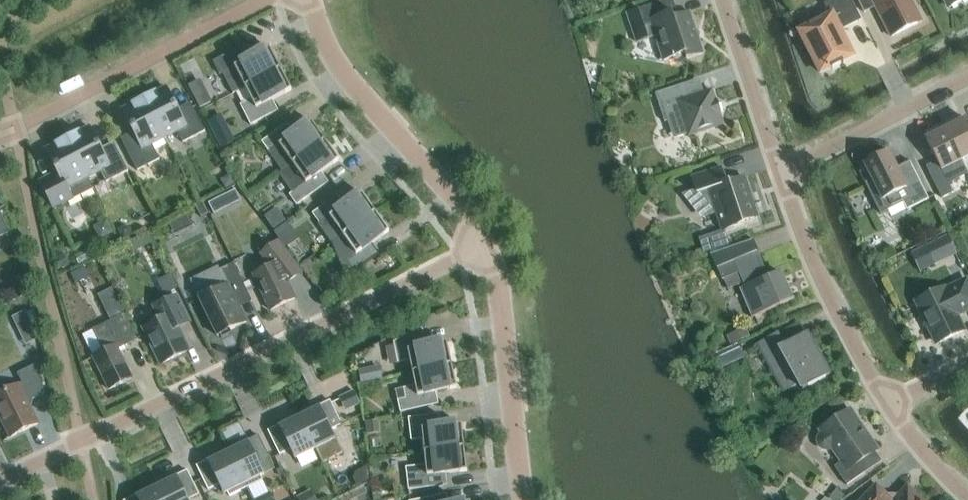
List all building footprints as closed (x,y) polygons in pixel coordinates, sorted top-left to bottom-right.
[(638,9),(627,13),(637,42),(655,36),(664,61),(685,54),(686,59),(703,54),(689,11),(678,15),(673,0),(666,0),(638,9)] [(820,73),(854,56),(841,30),(862,20),(852,0),(831,0),(824,4),(830,15),(799,31),(820,73)] [(921,21),(911,0),(858,0),(864,12),(875,6),(880,16),(880,15),(891,37),(921,21)] [(964,0),(946,0),(950,8),(964,0)] [(281,69),(270,48),(246,60),(240,47),(213,61),(220,74),(224,72),(228,82),(239,76),(245,87),(281,69)] [(292,90),(281,69),(245,87),(251,99),(240,104),(251,125),(274,113),(268,102),(292,90)] [(682,84),(655,93),(665,122),(671,119),(676,133),(687,130),(689,135),(723,124),(719,113),(723,112),(719,100),(715,101),(712,90),(687,99),(682,84)] [(180,113),(166,87),(157,91),(144,97),(165,138),(177,131),(183,142),(205,131),(193,107),(180,113)] [(205,90),(194,96),(200,108),(211,103),(205,90)] [(165,138),(144,97),(131,104),(131,105),(122,109),(136,136),(123,143),(138,170),(160,159),(152,144),(165,138)] [(222,114),(208,122),(222,148),(236,140),(222,114)] [(943,124),(962,160),(967,157),(967,123),(966,118),(962,120),(960,116),(943,124)] [(293,164),(325,141),(312,121),(290,137),(283,126),(262,141),(275,160),(285,153),(293,164)] [(926,138),(940,166),(928,171),(942,198),(953,192),(949,183),(967,173),(967,172),(962,160),(943,124),(927,132),(929,137),(926,138)] [(129,170),(116,146),(103,153),(90,126),(81,131),(81,130),(67,137),(88,177),(101,171),(106,182),(129,170)] [(88,177),(67,137),(54,144),(55,144),(46,149),(60,176),(47,182),(59,206),(82,195),(76,184),(88,177)] [(317,175),(339,160),(325,141),(293,164),(300,175),(290,182),(296,190),(289,194),(297,205),(324,185),(317,175)] [(864,164),(872,179),(865,182),(881,214),(903,202),(907,210),(929,199),(910,161),(897,167),(889,151),(864,164)] [(757,216),(744,177),(728,183),(722,168),(692,178),(697,193),(693,194),(687,196),(702,215),(716,210),(723,231),(724,230),(742,224),(741,222),(757,216)] [(222,181),(226,190),(236,185),(231,176),(222,181)] [(343,235),(376,212),(362,193),(341,208),(333,198),(312,213),(325,232),(335,225),(343,235)] [(203,203),(196,207),(202,219),(209,215),(203,203)] [(276,209),(266,216),(274,228),(285,221),(276,209)] [(368,246),(389,231),(376,212),(343,235),(350,246),(340,253),(353,272),(375,257),(368,246)] [(0,213),(0,237),(10,232),(0,213)] [(112,233),(106,222),(94,229),(99,239),(112,233)] [(723,231),(699,239),(703,252),(728,243),(724,230),(723,231)] [(957,253),(947,234),(924,245),(934,264),(957,253)] [(285,276),(289,274),(299,267),(279,240),(258,250),(267,268),(253,274),(270,310),(296,298),(285,276)] [(757,252),(756,250),(729,262),(725,252),(713,257),(722,280),(739,273),(745,287),(741,289),(753,316),(751,316),(751,318),(794,299),(794,298),(792,299),(780,272),(764,279),(753,253),(757,252)] [(63,268),(70,265),(64,254),(57,258),(63,268)] [(211,274),(192,283),(199,299),(205,311),(204,312),(209,323),(211,322),(218,336),(220,335),(222,338),(232,333),(230,330),(247,322),(235,298),(248,292),(233,263),(211,274)] [(964,331),(956,315),(967,309),(967,285),(966,280),(944,290),(943,287),(916,300),(937,344),(964,331)] [(118,302),(112,290),(99,296),(105,308),(118,302)] [(161,319),(145,327),(162,363),(188,351),(176,327),(189,321),(177,296),(154,306),(161,319)] [(31,301),(25,298),(21,307),(27,310),(31,301)] [(125,313),(93,329),(104,351),(93,357),(109,389),(133,377),(118,346),(125,343),(126,345),(138,340),(125,313)] [(731,346),(737,343),(747,339),(743,328),(726,336),(731,346)] [(410,360),(412,373),(452,364),(447,341),(421,347),(417,329),(393,342),(398,362),(410,360)] [(830,375),(807,333),(785,345),(778,332),(747,349),(748,350),(759,344),(779,382),(783,386),(789,388),(794,387),(799,384),(802,390),(830,375)] [(744,356),(737,343),(731,346),(715,354),(721,367),(744,356)] [(11,437),(38,424),(30,408),(33,399),(44,394),(38,363),(18,373),(22,382),(13,387),(0,386),(0,415),(11,437)] [(431,393),(457,387),(452,364),(412,373),(415,385),(395,390),(400,412),(433,405),(431,393)] [(362,383),(379,380),(377,367),(359,371),(362,383)] [(339,398),(345,409),(359,403),(353,391),(339,398)] [(344,452),(333,429),(342,424),(331,401),(315,409),(300,417),(315,449),(316,449),(323,463),(344,452)] [(878,449),(850,409),(819,430),(821,433),(818,437),(817,441),(819,446),(823,449),(827,450),(832,449),(841,463),(835,467),(847,485),(864,473),(858,463),(878,449)] [(465,447),(462,424),(436,427),(434,415),(408,417),(411,440),(423,439),(425,452),(465,447)] [(315,449),(300,417),(285,424),(284,424),(268,431),(280,455),(291,449),(295,458),(315,449)] [(369,436),(379,434),(377,422),(367,423),(369,436)] [(244,444),(228,452),(246,488),(263,480),(261,475),(264,474),(260,464),(271,459),(259,436),(244,444)] [(467,471),(465,447),(425,452),(426,465),(406,467),(408,490),(442,486),(441,474),(467,471)] [(246,488),(228,452),(213,459),(197,466),(208,490),(220,484),(224,493),(228,492),(230,496),(246,488)] [(356,471),(353,477),(357,486),(371,479),(369,465),(356,471)] [(157,487),(163,499),(188,499),(199,494),(188,471),(172,479),(173,479),(157,487)] [(908,489),(899,498),(897,497),(890,497),(888,499),(875,486),(861,499),(919,499),(908,489)] [(157,487),(142,494),(141,494),(128,499),(163,499),(157,487)] [(844,497),(837,488),(829,498),(830,499),(841,499),(844,497)] [(299,499),(316,499),(311,490),(297,497),(299,499)]
